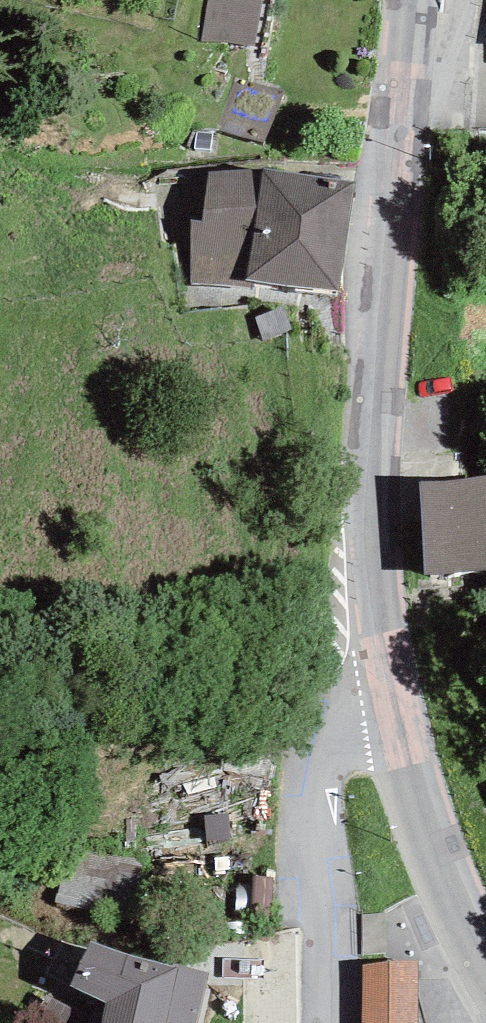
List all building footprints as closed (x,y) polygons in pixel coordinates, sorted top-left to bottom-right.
[(203,35),(251,45),(260,0),(210,0),(203,35)] [(354,183),(267,169),(209,169),(202,222),(191,222),(192,284),(255,288),(255,278),(336,292),(354,183)] [(419,483),(425,571),(485,567),(485,478),(419,483)] [(208,975),(93,942),(68,986),(106,1003),(102,1022),(197,1022),(208,975)] [(417,960),(363,963),(362,1022),(415,1022),(417,960)]
